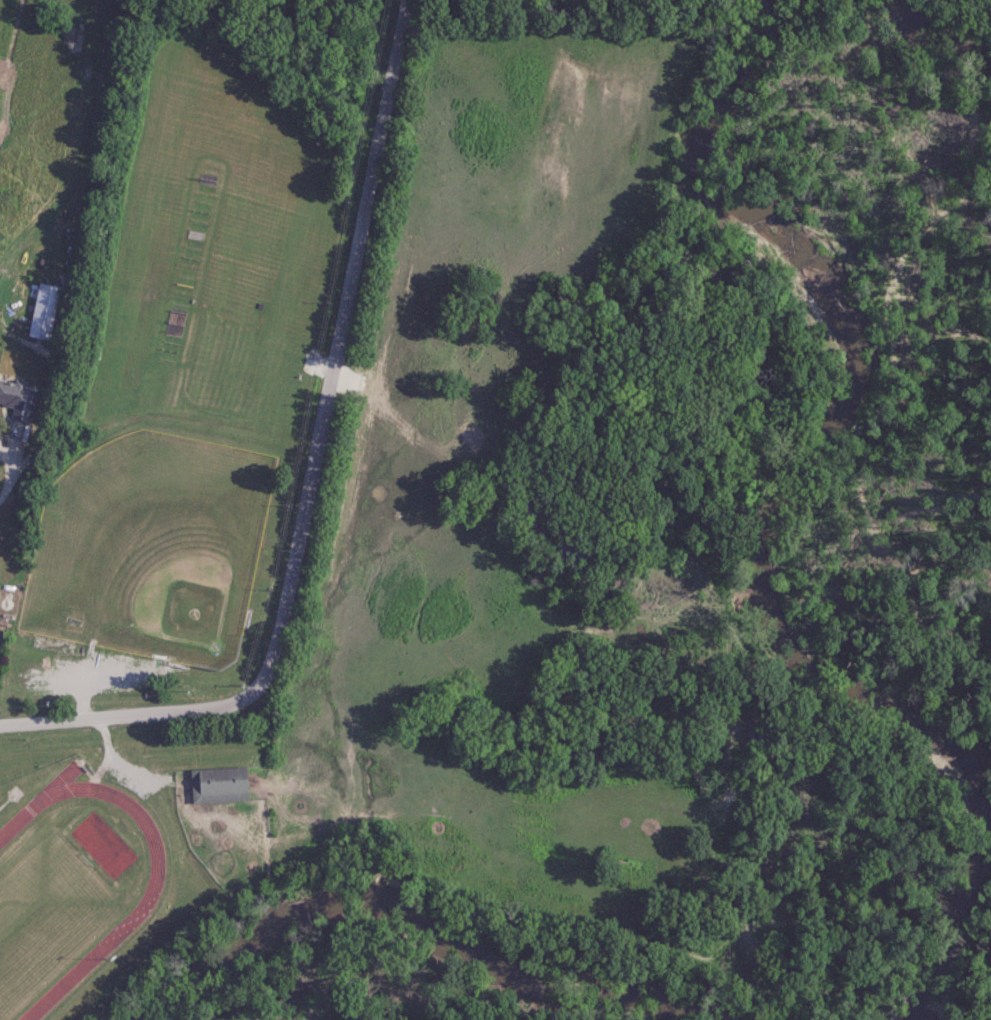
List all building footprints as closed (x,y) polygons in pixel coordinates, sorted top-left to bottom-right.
[(59,287),(37,283),(26,336),(48,340),(59,287)] [(11,405),(9,418),(30,421),(36,386),(24,385),(24,380),(13,378),(13,381),(0,379),(0,404),(11,405)] [(188,766),(246,764),(246,770),(248,798),(190,801),(188,766)]
